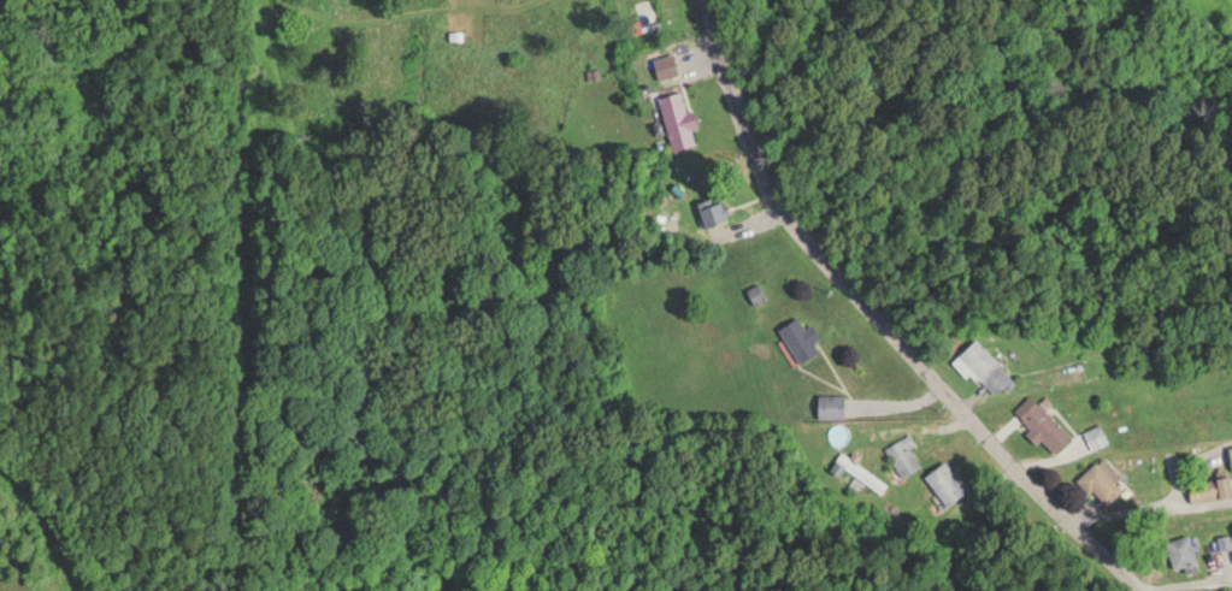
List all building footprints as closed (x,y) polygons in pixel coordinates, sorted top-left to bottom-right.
[(658,0),(631,0),(638,32),(664,26),(658,0)] [(679,74),(676,52),(656,56),(659,77),(679,74)] [(693,134),(684,90),(658,95),(667,139),(693,134)] [(730,219),(723,194),(699,201),(706,226),(730,219)] [(821,350),(816,340),(821,337),(813,322),(806,326),(800,315),(780,326),(800,362),(821,350)] [(1018,378),(977,337),(957,357),(997,398),(1018,378)] [(847,393),(819,393),(819,416),(847,416),(847,393)] [(1073,436),(1032,393),(1013,411),(1042,441),(1044,439),(1057,452),(1073,436)] [(917,443),(911,432),(886,446),(902,475),(922,464),(912,446),(917,443)] [(890,482),(843,451),(837,460),(883,491),(890,482)] [(1130,484),(1103,456),(1081,478),(1107,506),(1130,484)] [(927,473),(950,505),(970,489),(947,458),(927,473)] [(1202,497),(1231,497),(1231,476),(1202,476),(1202,497)] [(1176,572),(1200,565),(1191,532),(1167,539),(1176,572)]
